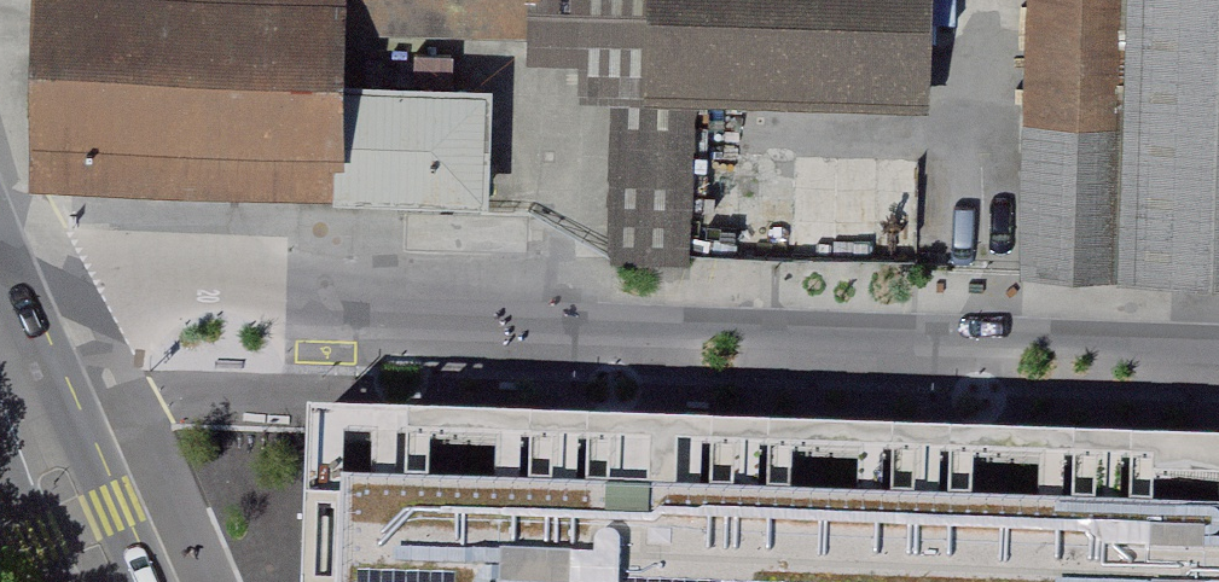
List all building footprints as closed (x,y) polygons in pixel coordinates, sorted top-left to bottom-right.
[(344,0),(38,0),(31,192),(336,203),(341,86),(342,31),(344,0)] [(541,0),(344,0),(342,31),(539,39),(541,0)] [(539,39),(540,65),(585,66),(584,104),(617,105),(646,106),(649,0),(541,0),(539,39)] [(646,106),(699,107),(932,113),(934,0),(649,0),(646,106)] [(1123,284),(1129,0),(1030,0),(1024,281),(1123,284)] [(1123,284),(1218,286),(1218,0),(1129,0),(1123,284)] [(494,91),(341,86),(336,203),(490,209),(494,91)] [(646,106),(617,105),(613,265),(696,267),(696,260),(699,107),(646,106)] [(301,581),(1218,581),(1218,463),(306,432),(301,581)]
